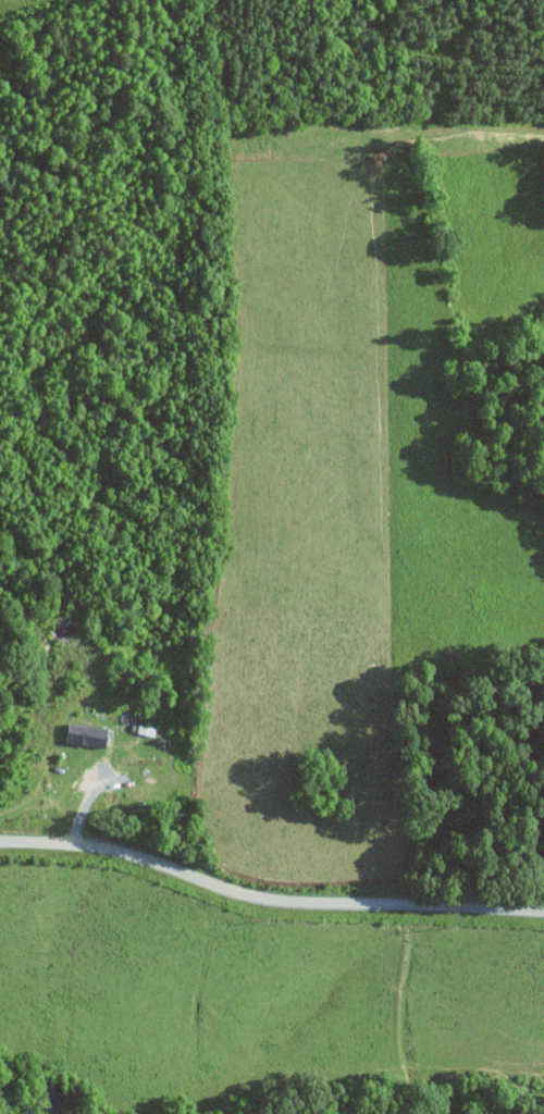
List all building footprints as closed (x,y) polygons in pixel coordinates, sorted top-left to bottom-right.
[(111,727),(69,722),(67,741),(109,745),(111,727)]
